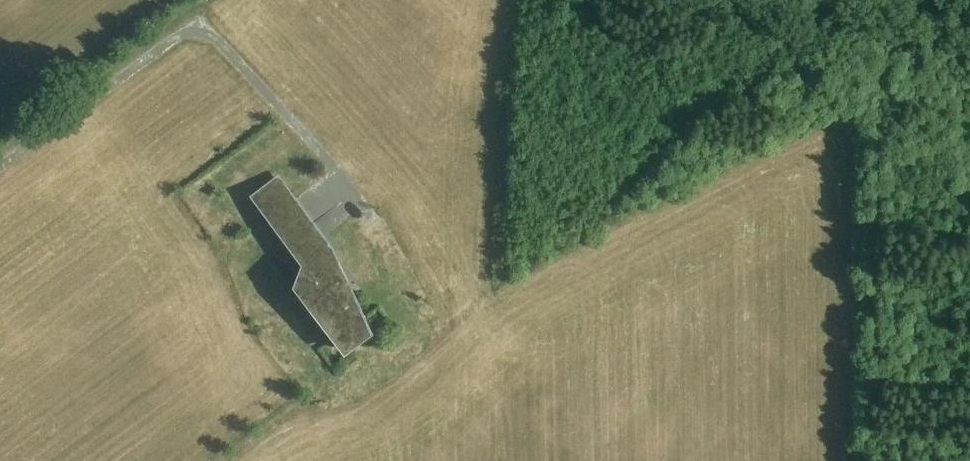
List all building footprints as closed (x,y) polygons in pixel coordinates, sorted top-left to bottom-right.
[(372,337),(340,293),(349,287),(323,251),(330,246),(281,180),(257,198),(315,277),(299,289),(347,355),(372,337)]
